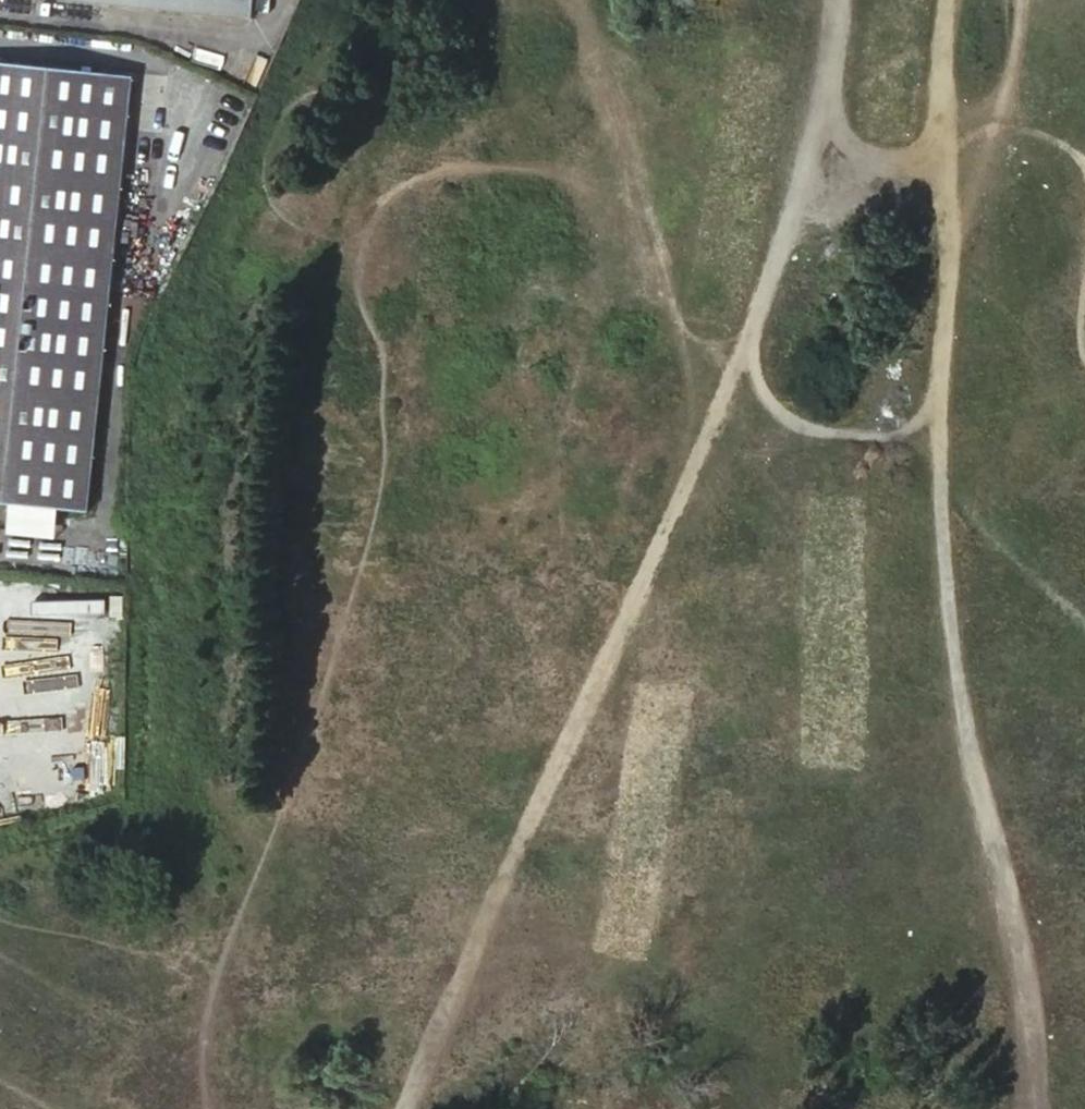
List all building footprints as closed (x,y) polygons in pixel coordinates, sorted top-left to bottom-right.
[(253,0),(4,0),(251,16),(253,0)] [(132,78),(0,64),(0,502),(87,512),(132,78)]
